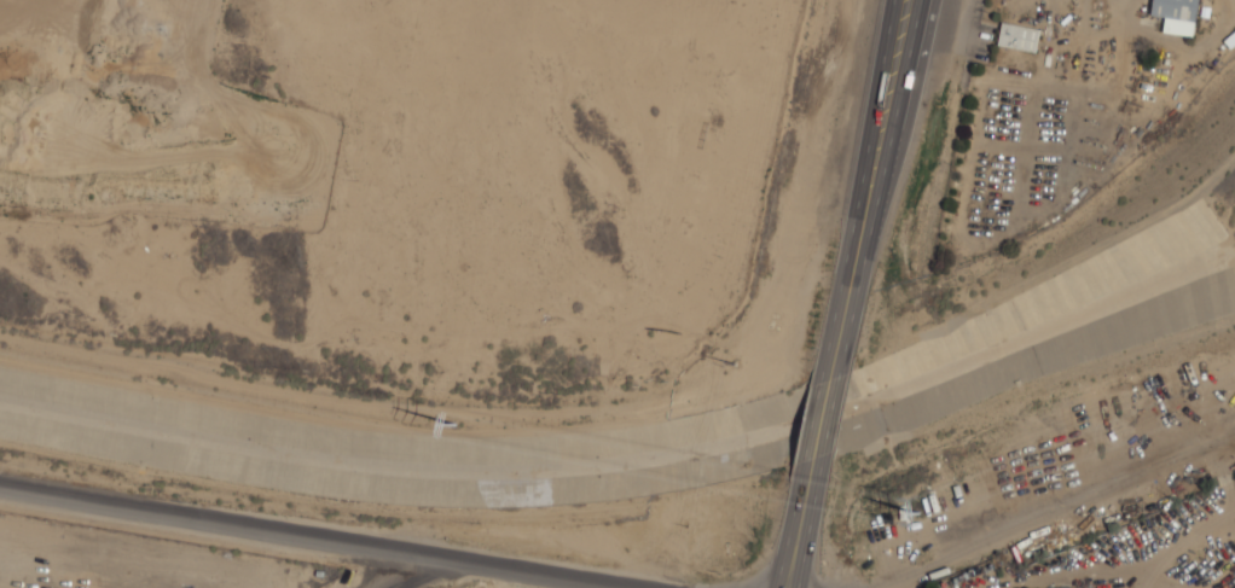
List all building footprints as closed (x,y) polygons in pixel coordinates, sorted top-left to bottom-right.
[(1165,16),(1163,32),(1194,36),(1199,0),(1153,0),(1151,15),(1165,16)] [(999,45),(1036,51),(1039,31),(1019,27),(1017,40),(1008,38),(1010,24),(1002,23),(999,45)]
